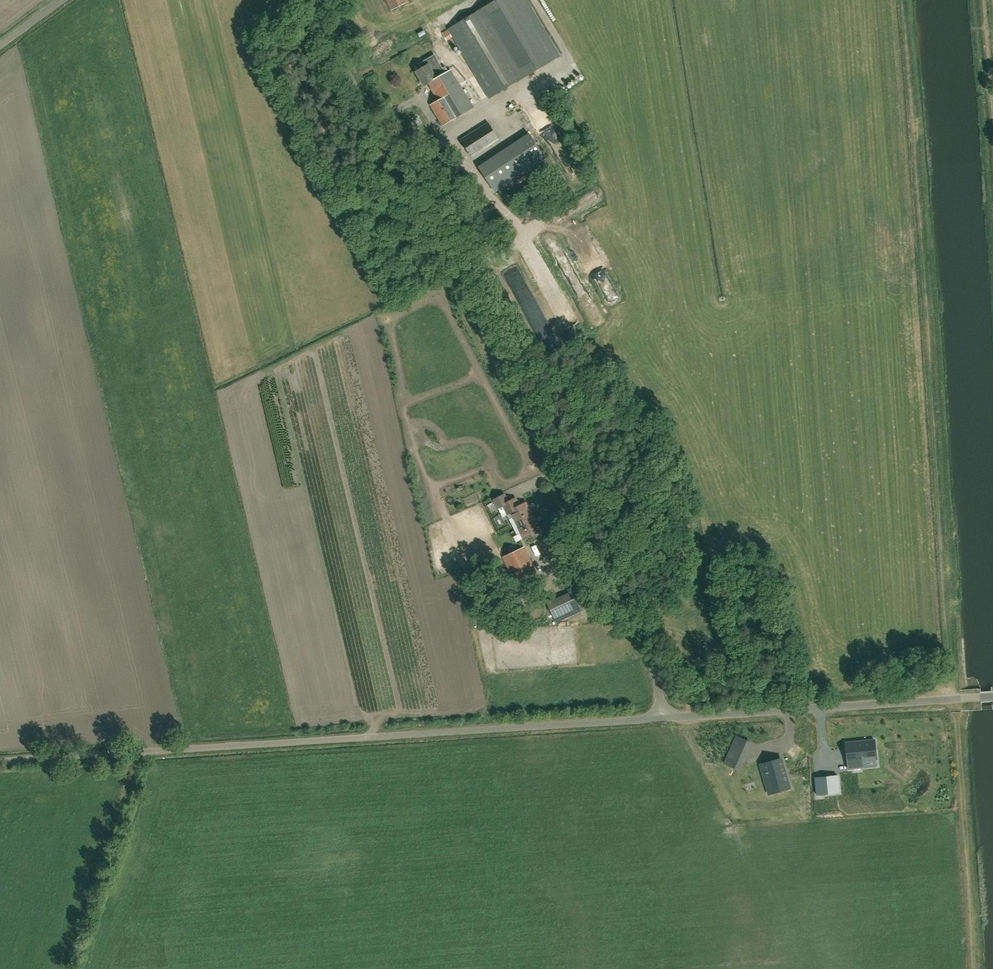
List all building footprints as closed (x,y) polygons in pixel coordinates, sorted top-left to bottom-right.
[(407,0),(387,0),(391,10),(408,2),(407,0)] [(526,0),(497,0),(449,29),(442,33),(447,40),(454,36),(490,97),(560,56),(526,0)] [(416,72),(424,85),(429,83),(438,100),(431,105),(443,125),(474,107),(451,69),(437,78),(429,64),(416,72)] [(472,156),(499,138),(488,122),(461,140),(472,156)] [(546,159),(530,135),(521,141),(537,165),(546,159)] [(505,494),(495,499),(501,513),(506,510),(508,514),(511,512),(514,517),(510,519),(516,530),(519,528),(525,539),(541,531),(534,516),(533,517),(531,513),(531,512),(526,502),(520,505),(516,498),(509,502),(505,494)] [(503,557),(517,585),(538,575),(524,547),(503,557)] [(581,604),(574,590),(548,602),(555,618),(581,604)] [(875,740),(845,743),(848,769),(863,767),(862,760),(877,759),(875,740)] [(725,764),(735,768),(741,754),(731,750),(725,764)] [(770,787),(788,782),(781,759),(761,764),(764,776),(767,776),(770,787)] [(817,795),(839,793),(837,775),(815,777),(817,795)]
